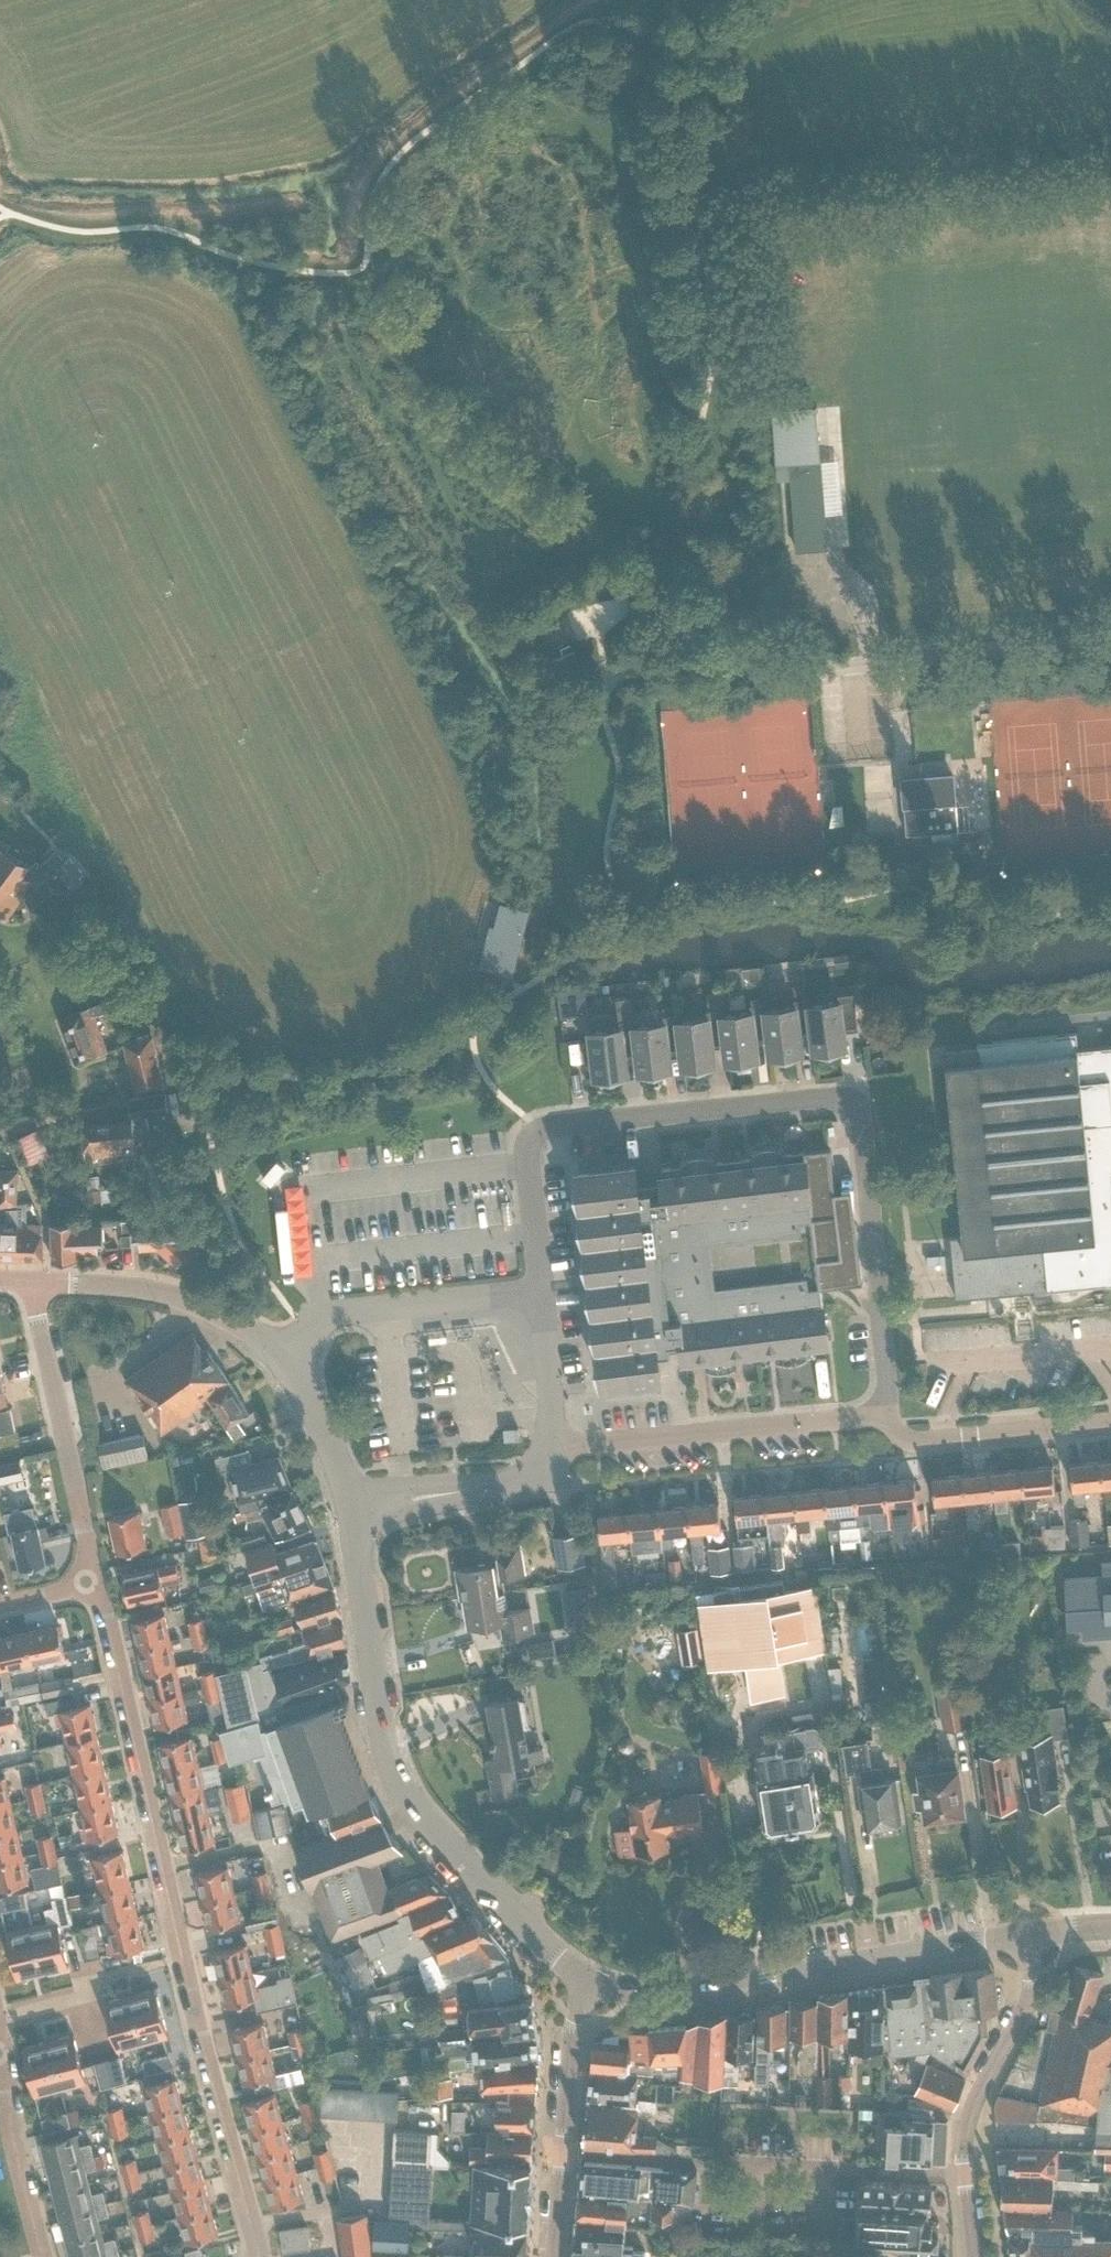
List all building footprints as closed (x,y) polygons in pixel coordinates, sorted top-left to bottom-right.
[(821,459),(817,405),(771,408),(775,463),(791,461),(821,459)] [(797,552),(828,549),(821,459),(791,461),(797,552)] [(571,643),(560,647),(563,655),(544,662),(550,679),(580,669),(571,643)] [(958,831),(955,795),(954,796),(953,775),(902,779),(904,793),(903,793),(906,835),(958,831)] [(5,852),(11,843),(1,837),(0,839),(0,849),(5,852)] [(34,884),(35,882),(39,886),(28,897),(42,911),(62,895),(56,889),(61,885),(67,892),(81,879),(81,878),(85,874),(71,859),(67,863),(54,850),(39,864),(36,861),(27,870),(28,869),(5,852),(0,849),(0,917),(6,920),(34,884)] [(484,938),(480,954),(488,956),(485,967),(511,974),(527,912),(501,905),(492,940),(484,938)] [(564,1014),(585,1011),(582,987),(561,989),(564,1014)] [(719,993),(707,994),(709,1009),(721,1007),(719,993)] [(838,995),(839,1002),(811,1005),(809,1006),(812,1032),(814,1050),(839,1047),(837,1029),(858,1026),(854,993),(838,995)] [(895,1011),(893,997),(870,1000),(872,1014),(895,1011)] [(811,1005),(810,999),(794,1001),(795,1007),(767,1011),(765,1011),(769,1037),(771,1055),(796,1052),(793,1034),(812,1032),(809,1006),(811,1005)] [(93,1014),(97,1012),(98,1014),(111,1010),(107,1001),(59,1019),(76,1064),(108,1051),(93,1014)] [(725,1042),(727,1060),(752,1057),(750,1039),(769,1037),(765,1011),(767,1011),(766,1004),(750,1006),(751,1013),(723,1016),(722,1016),(725,1042)] [(725,1042),(722,1016),(723,1016),(722,1009),(707,1011),(708,1018),(680,1021),(678,1022),(681,1048),(683,1066),(708,1063),(706,1045),(725,1042)] [(634,1027),(637,1053),(639,1071),(665,1068),(662,1050),(681,1048),(678,1022),(680,1021),(679,1015),(663,1016),(664,1023),(636,1027),(634,1027)] [(594,1064),(596,1076),(621,1073),(619,1055),(637,1053),(634,1027),(636,1027),(635,1020),(619,1022),(620,1029),(591,1032),(592,1045),(586,1046),(587,1042),(586,1041),(585,1045),(584,1048),(584,1051),(584,1055),(584,1057),(585,1059),(585,1061),(586,1063),(587,1066),(589,1068),(590,1068),(589,1066),(588,1064),(594,1064)] [(979,1043),(980,1049),(946,1053),(953,1131),(940,1133),(943,1168),(957,1166),(964,1236),(950,1237),(956,1299),(971,1297),(971,1293),(987,1292),(988,1296),(1005,1294),(1005,1293),(1034,1290),(1034,1296),(1051,1295),(1051,1290),(1110,1284),(1110,1046),(1078,1049),(1077,1034),(979,1043)] [(122,1046),(133,1081),(137,1095),(165,1086),(151,1037),(122,1046)] [(166,1092),(131,1098),(133,1116),(127,1116),(128,1121),(82,1126),(86,1158),(92,1157),(93,1160),(98,1159),(98,1156),(123,1152),(122,1146),(151,1141),(147,1114),(169,1110),(166,1092)] [(26,1166),(50,1154),(37,1128),(14,1140),(26,1166)] [(578,1171),(604,1384),(661,1377),(658,1352),(684,1349),(686,1366),(706,1364),(707,1370),(711,1371),(716,1372),(720,1372),(726,1372),(731,1370),(735,1369),(739,1366),(738,1360),(776,1355),(777,1361),(782,1363),(788,1364),(792,1364),(795,1363),(801,1362),(805,1360),(809,1357),(808,1351),(829,1349),(822,1289),(863,1284),(860,1254),(843,1256),(830,1149),(784,1154),(784,1148),(780,1147),(776,1146),(771,1145),(767,1146),(763,1146),(759,1148),(756,1149),(751,1152),(752,1158),(715,1163),(714,1158),(713,1157),(710,1156),(704,1155),(698,1155),(695,1155),(692,1156),(687,1158),(684,1159),(682,1161),(682,1167),(662,1169),(664,1186),(638,1189),(635,1164),(578,1171)] [(0,1172),(0,1206),(13,1205),(13,1204),(18,1204),(18,1202),(17,1201),(18,1170),(0,1172)] [(99,1176),(86,1177),(89,1202),(116,1199),(114,1187),(101,1188),(99,1176)] [(42,1225),(27,1225),(27,1220),(26,1213),(31,1213),(28,1201),(18,1202),(18,1204),(18,1260),(43,1260),(42,1225)] [(18,1204),(13,1204),(13,1205),(12,1208),(7,1208),(7,1224),(0,1224),(0,1259),(18,1260),(18,1204)] [(134,1238),(140,1238),(140,1248),(142,1248),(158,1247),(176,1264),(177,1265),(193,1247),(192,1246),(192,1247),(180,1236),(180,1218),(133,1220),(134,1238)] [(97,1252),(99,1252),(98,1241),(104,1241),(103,1221),(102,1221),(102,1222),(75,1223),(75,1222),(51,1223),(53,1262),(77,1261),(77,1260),(76,1252),(97,1251),(97,1252)] [(205,1351),(193,1333),(125,1381),(162,1434),(204,1403),(202,1399),(229,1381),(207,1349),(205,1351)] [(208,1398),(227,1428),(228,1427),(235,1441),(248,1433),(240,1420),(250,1414),(230,1382),(208,1398)] [(518,1428),(504,1429),(504,1441),(519,1440),(518,1428)] [(100,1443),(105,1466),(151,1456),(144,1434),(100,1443)] [(252,1463),(230,1468),(239,1501),(241,1511),(246,1510),(269,1502),(268,1499),(267,1495),(292,1489),(279,1457),(252,1463)] [(1105,1486),(1106,1502),(1110,1501),(1110,1460),(1102,1461),(1105,1486)] [(1102,1461),(1072,1464),(1074,1489),(1075,1503),(1086,1503),(1085,1488),(1105,1486),(1102,1461)] [(0,1464),(0,1484),(13,1481),(9,1462),(0,1464)] [(1037,1508),(1036,1492),(1054,1490),(1052,1466),(1021,1469),(1024,1494),(1026,1509),(1037,1508)] [(996,1512),(999,1511),(1000,1523),(1009,1522),(1008,1510),(1006,1495),(1024,1494),(1021,1469),(991,1472),(994,1497),(995,1496),(996,1512)] [(968,1526),(979,1525),(976,1498),(994,1497),(991,1472),(962,1474),(965,1500),(966,1515),(968,1526)] [(936,1502),(937,1517),(948,1516),(946,1502),(965,1500),(962,1474),(931,1478),(934,1503),(936,1502)] [(925,1506),(917,1507),(915,1479),(885,1482),(890,1526),(893,1556),(906,1554),(903,1524),(926,1522),(925,1506)] [(870,1524),(875,1528),(890,1526),(885,1482),(855,1485),(859,1525),(870,1524)] [(855,1485),(825,1488),(828,1514),(831,1538),(841,1537),(841,1542),(860,1541),(855,1485)] [(810,1530),(809,1516),(828,1514),(825,1488),(796,1491),(798,1517),(800,1531),(810,1530)] [(269,1502),(246,1510),(249,1519),(264,1514),(276,1540),(311,1527),(293,1489),(268,1499),(269,1502)] [(786,1531),(785,1518),(798,1517),(796,1491),(766,1494),(768,1520),(773,1567),(786,1566),(783,1543),(785,1543),(786,1531)] [(740,1523),(741,1537),(751,1536),(750,1521),(768,1520),(766,1494),(735,1497),(738,1523),(740,1523)] [(177,1503),(161,1507),(167,1537),(184,1533),(177,1503)] [(694,1563),(706,1562),(703,1530),(721,1528),(719,1503),(689,1506),(692,1531),(694,1563)] [(189,1538),(211,1533),(208,1517),(199,1519),(195,1504),(182,1507),(189,1538)] [(673,1533),(692,1531),(689,1506),(658,1509),(663,1548),(674,1547),(673,1533)] [(8,1532),(13,1531),(21,1568),(46,1562),(38,1526),(36,1526),(32,1507),(4,1513),(8,1532)] [(633,1551),(645,1550),(663,1548),(658,1509),(629,1512),(632,1537),(633,1551)] [(110,1518),(117,1553),(147,1547),(139,1511),(110,1518)] [(606,1583),(617,1582),(614,1538),(632,1537),(629,1512),(599,1515),(601,1540),(602,1540),(604,1554),(606,1583)] [(1071,1547),(1091,1545),(1088,1517),(1069,1519),(1071,1547)] [(1030,1534),(1031,1549),(1067,1547),(1065,1526),(1041,1528),(1042,1534),(1030,1534)] [(937,1539),(933,1539),(934,1554),(962,1552),(960,1528),(946,1529),(940,1529),(941,1538),(937,1539)] [(555,1537),(559,1568),(578,1565),(586,1564),(582,1533),(555,1537)] [(266,1544),(263,1534),(238,1542),(241,1551),(245,1550),(266,1544)] [(214,1536),(199,1539),(203,1561),(218,1558),(214,1536)] [(998,1537),(980,1539),(982,1558),(1000,1556),(998,1537)] [(861,1539),(863,1558),(872,1557),(870,1539),(861,1539)] [(258,1579),(257,1579),(279,1571),(280,1573),(324,1559),(317,1540),(275,1556),(272,1544),(246,1552),(255,1580),(258,1579)] [(1019,1543),(1000,1545),(1002,1558),(1020,1556),(1019,1543)] [(492,1564),(457,1570),(462,1599),(464,1599),(487,1594),(504,1592),(502,1576),(524,1573),(520,1545),(497,1548),(500,1565),(492,1566),(492,1564)] [(734,1547),(736,1571),(757,1569),(754,1545),(734,1547)] [(711,1551),(712,1574),(732,1572),(730,1549),(711,1551)] [(280,1573),(279,1571),(257,1579),(258,1579),(255,1580),(255,1581),(259,1594),(264,1608),(291,1600),(295,1599),(308,1594),(334,1586),(324,1559),(280,1573)] [(820,1571),(833,1570),(833,1566),(832,1559),(819,1561),(820,1571)] [(682,1578),(680,1560),(668,1562),(670,1580),(682,1578)] [(586,1564),(578,1565),(580,1578),(590,1576),(588,1563),(586,1564)] [(1104,1563),(1105,1577),(1066,1578),(1069,1628),(1107,1626),(1107,1628),(1109,1630),(1110,1630),(1110,1563),(1104,1563)] [(179,1576),(176,1564),(159,1568),(159,1567),(122,1575),(128,1604),(165,1595),(163,1586),(162,1580),(179,1576)] [(833,1566),(833,1570),(834,1574),(848,1572),(848,1565),(833,1566)] [(665,1570),(646,1572),(648,1587),(667,1585),(665,1570)] [(214,1575),(199,1579),(202,1592),(217,1588),(214,1575)] [(179,1576),(162,1580),(163,1586),(180,1582),(179,1576)] [(255,1581),(243,1585),(247,1598),(259,1594),(255,1581)] [(716,1602),(700,1605),(710,1668),(749,1662),(754,1697),(785,1692),(780,1657),(825,1649),(821,1627),(815,1588),(786,1592),(784,1581),(714,1591),(716,1602)] [(303,1627),(343,1615),(335,1587),(308,1594),(295,1599),(303,1627)] [(585,1587),(564,1590),(569,1622),(590,1619),(585,1587)] [(502,1621),(504,1637),(534,1632),(530,1608),(507,1611),(504,1592),(487,1594),(464,1599),(469,1626),(502,1621)] [(138,1647),(171,1640),(165,1613),(132,1621),(138,1647)] [(343,1616),(302,1629),(306,1641),(289,1646),(290,1649),(273,1655),(276,1667),(302,1659),(347,1645),(343,1616)] [(274,1624),(277,1636),(293,1631),(289,1618),(274,1624)] [(189,1622),(195,1650),(210,1646),(204,1619),(189,1622)] [(592,1619),(570,1624),(573,1641),(595,1636),(592,1619)] [(52,1658),(53,1662),(67,1659),(59,1625),(26,1632),(33,1662),(52,1658)] [(698,1627),(678,1630),(683,1663),(703,1659),(698,1627)] [(0,1638),(0,1664),(1,1669),(6,1668),(33,1662),(26,1632),(0,1638)] [(138,1647),(144,1674),(176,1666),(171,1640),(138,1647)] [(534,1646),(520,1648),(522,1660),(556,1654),(554,1644),(534,1647),(534,1646)] [(347,1646),(276,1668),(278,1673),(274,1674),(271,1666),(264,1668),(262,1662),(216,1671),(229,1727),(221,1729),(230,1761),(256,1753),(272,1802),(285,1797),(287,1801),(293,1799),(295,1804),(305,1800),(309,1813),(369,1793),(338,1706),(351,1702),(349,1698),(337,1702),(331,1687),(351,1680),(347,1646)] [(144,1674),(150,1700),(182,1692),(176,1666),(144,1674)] [(0,1669),(0,1670),(5,1690),(13,1689),(9,1672),(6,1668),(1,1669),(0,1669)] [(201,1674),(208,1702),(221,1699),(215,1671),(201,1674)] [(75,1691),(71,1677),(41,1684),(45,1697),(75,1691)] [(944,1719),(970,1717),(968,1677),(942,1678),(944,1719)] [(8,1705),(20,1703),(42,1699),(40,1684),(13,1689),(5,1690),(8,1705)] [(188,1719),(182,1692),(150,1700),(156,1726),(188,1719)] [(544,1759),(542,1748),(527,1751),(518,1697),(488,1702),(495,1739),(493,1740),(494,1744),(496,1743),(498,1757),(488,1759),(494,1797),(519,1794),(514,1764),(544,1759)] [(56,1711),(59,1725),(63,1724),(67,1743),(97,1736),(90,1704),(56,1711)] [(1035,1711),(1040,1737),(1020,1740),(1028,1786),(1031,1785),(1033,1802),(1057,1799),(1056,1789),(1059,1788),(1052,1740),(1067,1737),(1063,1707),(1035,1711)] [(14,1714),(0,1717),(0,1729),(16,1726),(14,1714)] [(805,1748),(816,1746),(823,1739),(822,1729),(813,1725),(774,1732),(776,1745),(753,1749),(763,1806),(767,1826),(774,1832),(815,1825),(821,1816),(813,1772),(810,1772),(805,1748)] [(74,1775),(105,1768),(97,1736),(67,1743),(74,1775)] [(160,1743),(166,1770),(198,1763),(192,1736),(160,1743)] [(227,1759),(222,1736),(211,1738),(217,1761),(227,1759)] [(847,1773),(861,1771),(863,1784),(860,1785),(866,1827),(901,1822),(895,1780),(892,1780),(884,1781),(882,1764),(872,1766),(868,1740),(843,1744),(847,1773)] [(700,1751),(706,1792),(724,1789),(717,1749),(700,1751)] [(981,1756),(989,1809),(1017,1805),(1009,1752),(981,1756)] [(925,1804),(927,1818),(965,1813),(959,1767),(957,1767),(956,1756),(938,1759),(937,1755),(920,1759),(921,1772),(920,1772),(922,1787),(915,1788),(917,1805),(925,1804)] [(166,1770),(172,1796),(204,1789),(198,1763),(166,1770)] [(112,1800),(105,1768),(74,1775),(82,1807),(112,1800)] [(5,1776),(0,1777),(0,1805),(11,1803),(5,1776)] [(233,1819),(251,1816),(244,1780),(226,1784),(233,1819)] [(29,1799),(43,1796),(40,1782),(26,1786),(29,1799)] [(576,1783),(570,1800),(582,1805),(588,1787),(576,1783)] [(172,1796),(177,1822),(210,1815),(204,1789),(172,1796)] [(682,1799),(662,1802),(660,1794),(629,1799),(633,1828),(615,1831),(619,1856),(637,1853),(669,1848),(667,1834),(704,1828),(698,1792),(681,1795),(682,1799)] [(382,1818),(370,1794),(321,1812),(329,1835),(315,1840),(319,1850),(342,1842),(339,1833),(382,1818)] [(43,1796),(29,1799),(32,1813),(46,1810),(43,1796)] [(86,1826),(81,1827),(85,1840),(119,1833),(112,1800),(82,1807),(86,1826)] [(0,1805),(0,1833),(17,1829),(11,1803),(0,1805)] [(254,1811),(260,1838),(292,1830),(286,1804),(254,1811)] [(183,1849),(216,1842),(210,1815),(177,1822),(183,1849)] [(392,1892),(389,1893),(377,1858),(403,1849),(383,1820),(382,1818),(339,1833),(342,1842),(319,1850),(315,1840),(297,1848),(332,1940),(398,1914),(400,1913),(392,1892)] [(0,1833),(0,1860),(23,1855),(17,1829),(0,1833)] [(55,1848),(52,1835),(38,1838),(41,1851),(55,1848)] [(44,1865),(33,1867),(38,1888),(49,1885),(62,1882),(55,1848),(41,1851),(44,1865)] [(65,1874),(83,1870),(78,1850),(61,1853),(65,1874)] [(88,1858),(91,1871),(96,1871),(100,1889),(130,1882),(123,1850),(88,1858)] [(0,1860),(0,1888),(29,1882),(23,1855),(0,1860)] [(202,1900),(235,1893),(229,1866),(196,1874),(202,1900)] [(267,1871),(253,1875),(256,1888),(270,1885),(267,1871)] [(392,1892),(400,1913),(450,1894),(450,1893),(428,1873),(390,1888),(392,1892)] [(62,1882),(49,1885),(54,1911),(67,1908),(62,1882)] [(107,1921),(137,1914),(130,1882),(100,1889),(107,1921)] [(273,1899),(270,1885),(256,1888),(260,1902),(273,1899)] [(27,1905),(24,1891),(0,1896),(0,1907),(1,1911),(27,1905)] [(81,1892),(68,1895),(71,1908),(85,1904),(81,1892)] [(241,1920),(235,1893),(202,1900),(209,1927),(241,1920)] [(400,1919),(361,1935),(371,1958),(378,1955),(399,1947),(405,1964),(424,1957),(423,1956),(416,1939),(462,1919),(450,1894),(400,1913),(398,1914),(400,1919)] [(248,1929),(277,1922),(274,1908),(244,1915),(248,1929)] [(111,1940),(107,1941),(110,1955),(144,1947),(137,1914),(107,1921),(111,1940)] [(423,1956),(424,1957),(405,1964),(399,1947),(378,1955),(385,1972),(387,1971),(391,1981),(413,1974),(423,1971),(429,1988),(462,1977),(509,1957),(473,1914),(462,1919),(416,1939),(423,1956)] [(57,1919),(32,1925),(43,1974),(69,1968),(57,1919)] [(93,1923),(79,1927),(87,1958),(100,1955),(93,1923)] [(279,1923),(265,1927),(271,1954),(285,1951),(279,1923)] [(43,1974),(32,1925),(6,1931),(17,1980),(43,1974)] [(252,1971),(246,1944),(214,1951),(220,1978),(252,1971)] [(355,1989),(375,1980),(367,1960),(360,1945),(340,1954),(355,1989)] [(476,1976),(483,2004),(511,2002),(521,1999),(518,1989),(522,1985),(519,1976),(514,1974),(512,1966),(500,1969),(501,1973),(492,1975),(491,1973),(476,1976)] [(1038,2100),(999,2093),(994,2104),(995,2118),(1095,2122),(1095,2149),(1110,2149),(1110,2023),(1091,2018),(1103,1974),(1076,1966),(1061,2012),(1052,2011),(1048,2029),(1055,2030),(1038,2100)] [(962,1972),(967,2015),(985,2013),(1000,2011),(995,1968),(962,1972)] [(220,1978),(226,2004),(253,1998),(257,2012),(297,2003),(290,1975),(276,1979),(277,1982),(256,1987),(252,1971),(220,1978)] [(423,1971),(413,1974),(391,1981),(390,1982),(395,1999),(429,1989),(429,1988),(423,1971)] [(930,2019),(967,2015),(962,1972),(934,1975),(935,1980),(925,1981),(930,2019)] [(455,1981),(430,1988),(434,1999),(458,1992),(455,1981)] [(928,2020),(930,2019),(925,1981),(887,1987),(886,1989),(884,1989),(888,2023),(884,2023),(883,2051),(892,2049),(892,2056),(932,2052),(928,2020)] [(155,1988),(130,1995),(143,2044),(169,2037),(155,1988)] [(884,1988),(850,1992),(848,2049),(882,2049),(884,1988)] [(849,1993),(819,1996),(819,2003),(819,2014),(817,2072),(817,2102),(832,2103),(832,2075),(826,2075),(826,2039),(848,2038),(849,1993)] [(118,2050),(143,2044),(130,1995),(104,2002),(118,2050)] [(440,2029),(441,2042),(473,2039),(472,2036),(537,2028),(533,1998),(521,1999),(511,2002),(483,2004),(470,2006),(472,2025),(440,2029)] [(435,2002),(436,2023),(457,2021),(456,2001),(435,2002)] [(800,2070),(801,2071),(802,2071),(804,2072),(817,2072),(819,2014),(819,2003),(791,2002),(790,2037),(802,2037),(802,2048),(801,2048),(800,2049),(799,2051),(798,2052),(798,2053),(798,2065),(798,2067),(799,2068),(799,2069),(800,2070)] [(771,2042),(786,2043),(786,2008),(759,2008),(758,2042),(757,2042),(756,2068),(756,2083),(761,2083),(760,2103),(768,2103),(769,2084),(770,2068),(771,2042)] [(981,2034),(987,2034),(985,2013),(930,2019),(928,2020),(932,2052),(932,2054),(966,2073),(972,2061),(972,2046),(982,2045),(981,2034)] [(701,2020),(695,2078),(695,2080),(725,2082),(727,2015),(701,2020)] [(738,2083),(739,2056),(753,2056),(755,2016),(727,2015),(725,2082),(725,2083),(738,2083)] [(357,2048),(371,2044),(364,2016),(350,2020),(357,2048)] [(681,2077),(695,2078),(701,2020),(686,2027),(683,2058),(681,2077)] [(270,2049),(264,2022),(232,2030),(238,2056),(270,2049)] [(630,2072),(652,2074),(653,2060),(683,2058),(686,2027),(686,2025),(649,2028),(649,2030),(631,2031),(635,2044),(630,2072)] [(292,2044),(306,2041),(303,2028),(289,2031),(292,2044)] [(450,2057),(451,2067),(538,2058),(537,2029),(537,2028),(472,2036),(473,2039),(474,2054),(450,2057)] [(74,2034),(48,2041),(61,2089),(86,2082),(74,2034)] [(35,2096),(61,2089),(48,2041),(23,2048),(35,2096)] [(295,2058),(309,2055),(306,2041),(292,2044),(295,2058)] [(634,2045),(594,2042),(591,2070),(628,2074),(634,2045)] [(304,2081),(301,2068),(276,2074),(270,2049),(238,2056),(244,2083),(254,2081),(257,2092),(304,2081)] [(168,2053),(142,2060),(146,2074),(172,2067),(168,2053)] [(119,2055),(94,2062),(101,2087),(126,2080),(119,2055)] [(920,2068),(926,2070),(917,2092),(953,2107),(965,2079),(915,2058),(909,2056),(905,2069),(917,2074),(920,2068)] [(481,2065),(481,2081),(482,2090),(537,2088),(538,2059),(481,2065)] [(450,2069),(448,2069),(448,2077),(448,2078),(453,2077),(453,2078),(459,2078),(458,2068),(450,2069)] [(588,2099),(636,2103),(635,2109),(638,2109),(651,2110),(652,2099),(636,2098),(638,2075),(628,2074),(591,2070),(588,2099)] [(850,2074),(839,2075),(841,2106),(852,2106),(851,2075),(850,2074)] [(448,2078),(431,2079),(432,2096),(432,2097),(454,2096),(453,2078),(453,2077),(448,2078)] [(133,2106),(137,2118),(151,2114),(151,2113),(183,2104),(175,2078),(144,2086),(148,2102),(133,2106)] [(657,2083),(656,2101),(674,2102),(676,2085),(657,2083)] [(398,2118),(399,2099),(399,2093),(313,2087),(320,2112),(398,2118)] [(509,2102),(497,2102),(496,2130),(533,2131),(537,2092),(509,2092),(509,2102)] [(797,2093),(797,2105),(806,2105),(807,2094),(797,2093)] [(887,2093),(886,2106),(901,2108),(902,2095),(887,2093)] [(251,2129),(283,2120),(276,2094),(244,2103),(251,2129)] [(936,2102),(908,2096),(906,2110),(934,2116),(936,2102)] [(318,2111),(315,2097),(301,2101),(305,2114),(318,2111)] [(151,2113),(151,2114),(158,2139),(190,2130),(183,2104),(151,2113)] [(645,2135),(645,2133),(636,2132),(638,2109),(635,2109),(588,2105),(584,2146),(634,2148),(634,2151),(676,2153),(677,2147),(657,2135),(645,2135)] [(111,2124),(125,2120),(122,2107),(108,2111),(111,2124)] [(80,2108),(67,2111),(67,2112),(70,2125),(84,2122),(80,2108)] [(453,2110),(452,2131),(465,2131),(466,2111),(453,2110)] [(886,2110),(883,2159),(932,2162),(946,2162),(948,2121),(907,2118),(908,2112),(886,2110)] [(305,2114),(308,2128),(322,2124),(318,2111),(305,2114)] [(67,2112),(43,2118),(46,2132),(70,2125),(67,2112)] [(129,2134),(125,2120),(111,2124),(114,2138),(129,2134)] [(251,2129),(258,2155),(290,2146),(283,2120),(251,2129)] [(97,2138),(112,2134),(110,2125),(94,2128),(97,2138)] [(392,2157),(393,2157),(393,2160),(432,2163),(450,2164),(450,2159),(439,2146),(439,2132),(394,2129),(392,2157)] [(158,2139),(165,2164),(197,2155),(190,2130),(158,2139)] [(487,2163),(487,2162),(509,2162),(509,2165),(532,2165),(533,2133),(489,2132),(489,2148),(472,2147),(472,2163),(487,2163)] [(78,2147),(74,2134),(43,2143),(49,2167),(95,2155),(91,2143),(78,2147)] [(139,2172),(132,2146),(131,2147),(117,2150),(124,2176),(139,2172)] [(258,2155),(265,2180),(297,2172),(290,2146),(258,2155)] [(332,2162),(329,2148),(315,2152),(319,2166),(332,2162)] [(1056,2178),(1057,2167),(1057,2149),(999,2148),(1002,2177),(1057,2179),(1057,2178),(1056,2178)] [(111,2150),(95,2154),(99,2169),(114,2165),(111,2150)] [(55,2191),(87,2183),(84,2172),(98,2168),(95,2155),(49,2167),(55,2191)] [(197,2155),(165,2164),(172,2190),(204,2181),(197,2155)] [(532,2165),(509,2165),(476,2164),(472,2219),(429,2217),(432,2163),(393,2160),(390,2214),(413,2216),(412,2228),(471,2227),(471,2232),(480,2232),(480,2229),(528,2229),(532,2165)] [(591,2193),(639,2197),(692,2201),(694,2201),(697,2171),(672,2169),(582,2161),(580,2192),(591,2193)] [(336,2175),(332,2162),(319,2166),(322,2179),(336,2175)] [(127,2190),(142,2185),(139,2172),(124,2176),(127,2190)] [(272,2207),(304,2198),(297,2172),(265,2180),(272,2207)] [(1099,2179),(1057,2178),(1057,2179),(1002,2177),(1005,2205),(1053,2208),(1055,2186),(1099,2187),(1099,2179)] [(204,2181),(172,2190),(179,2216),(211,2207),(204,2181)] [(61,2215),(107,2203),(104,2191),(90,2195),(87,2183),(55,2191),(61,2215)] [(933,2189),(859,2185),(855,2239),(858,2243),(938,2247),(939,2221),(928,2221),(929,2211),(931,2211),(933,2189)] [(624,2226),(626,2210),(633,2211),(640,2212),(640,2208),(653,2208),(652,2215),(691,2217),(692,2201),(639,2197),(591,2193),(580,2193),(577,2222),(577,2223),(618,2225),(624,2226)] [(99,2230),(96,2219),(110,2215),(107,2203),(61,2215),(67,2239),(99,2230)] [(1031,2237),(1031,2231),(1096,2235),(1096,2230),(1083,2229),(1083,2224),(1073,2224),(1073,2209),(1053,2208),(1005,2205),(1008,2230),(1009,2236),(1031,2237)] [(187,2242),(218,2233),(211,2207),(179,2216),(187,2242)] [(137,2227),(151,2223),(148,2210),(134,2214),(137,2227)] [(343,2246),(371,2242),(367,2213),(339,2218),(343,2246)] [(839,2217),(838,2233),(852,2234),(853,2217),(839,2217)] [(410,2251),(412,2221),(376,2219),(374,2249),(410,2251)] [(141,2241),(155,2238),(151,2223),(137,2227),(141,2241)] [(645,2252),(632,2250),(632,2246),(623,2245),(624,2226),(618,2225),(577,2223),(574,2256),(644,2256),(645,2252)] [(280,2231),(283,2253),(310,2249),(307,2226),(280,2231)] [(418,2256),(527,2256),(528,2229),(480,2229),(480,2232),(479,2240),(475,2240),(475,2256),(465,2256),(419,2253),(418,2256)] [(67,2239),(72,2256),(95,2256),(118,2251),(115,2238),(102,2242),(99,2230),(67,2239)] [(1096,2235),(1031,2231),(1031,2237),(1009,2236),(1012,2256),(1110,2256),(1110,2236),(1096,2235)] [(344,2256),(373,2256),(371,2242),(343,2246),(344,2256)] [(201,2248),(201,2247),(195,2249),(186,2251),(187,2256),(203,2256),(201,2248)]
